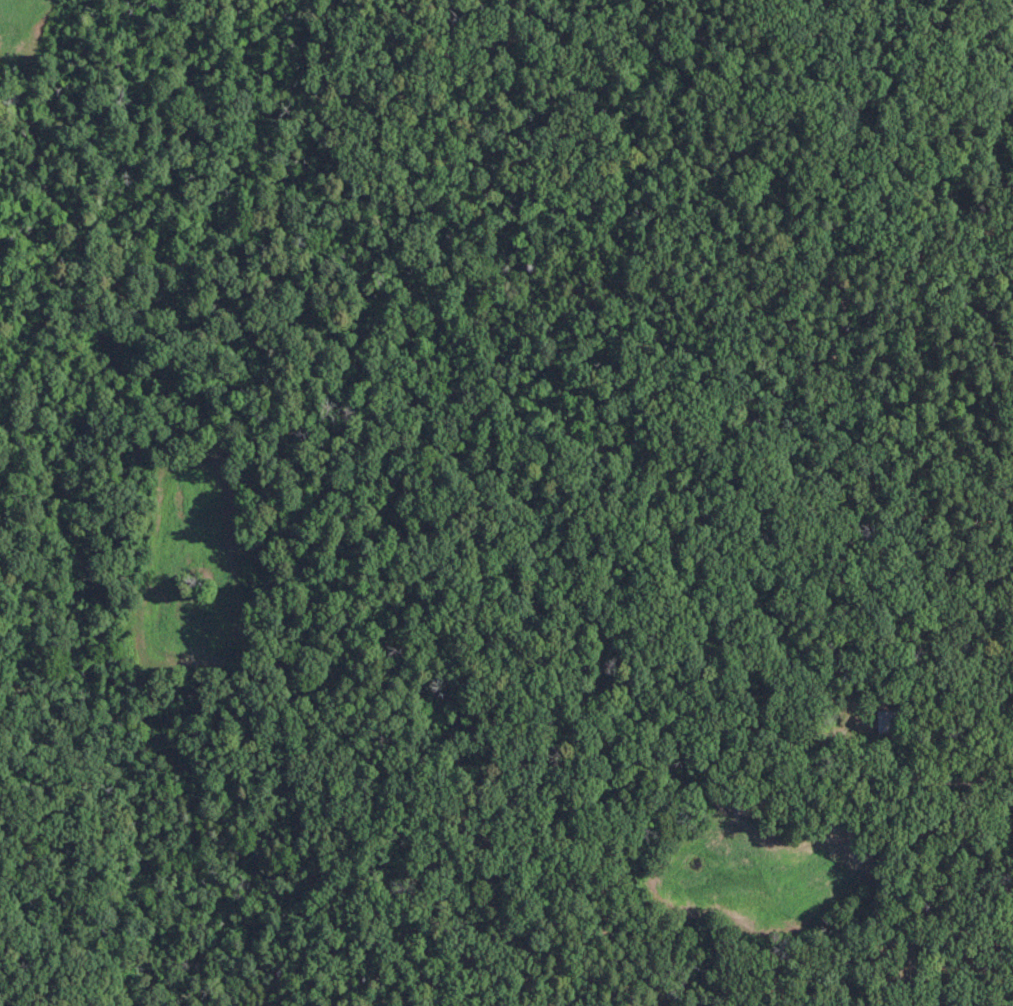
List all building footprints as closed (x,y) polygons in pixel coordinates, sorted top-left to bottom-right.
[(876,712),(876,736),(896,736),(896,712),(876,712)]
